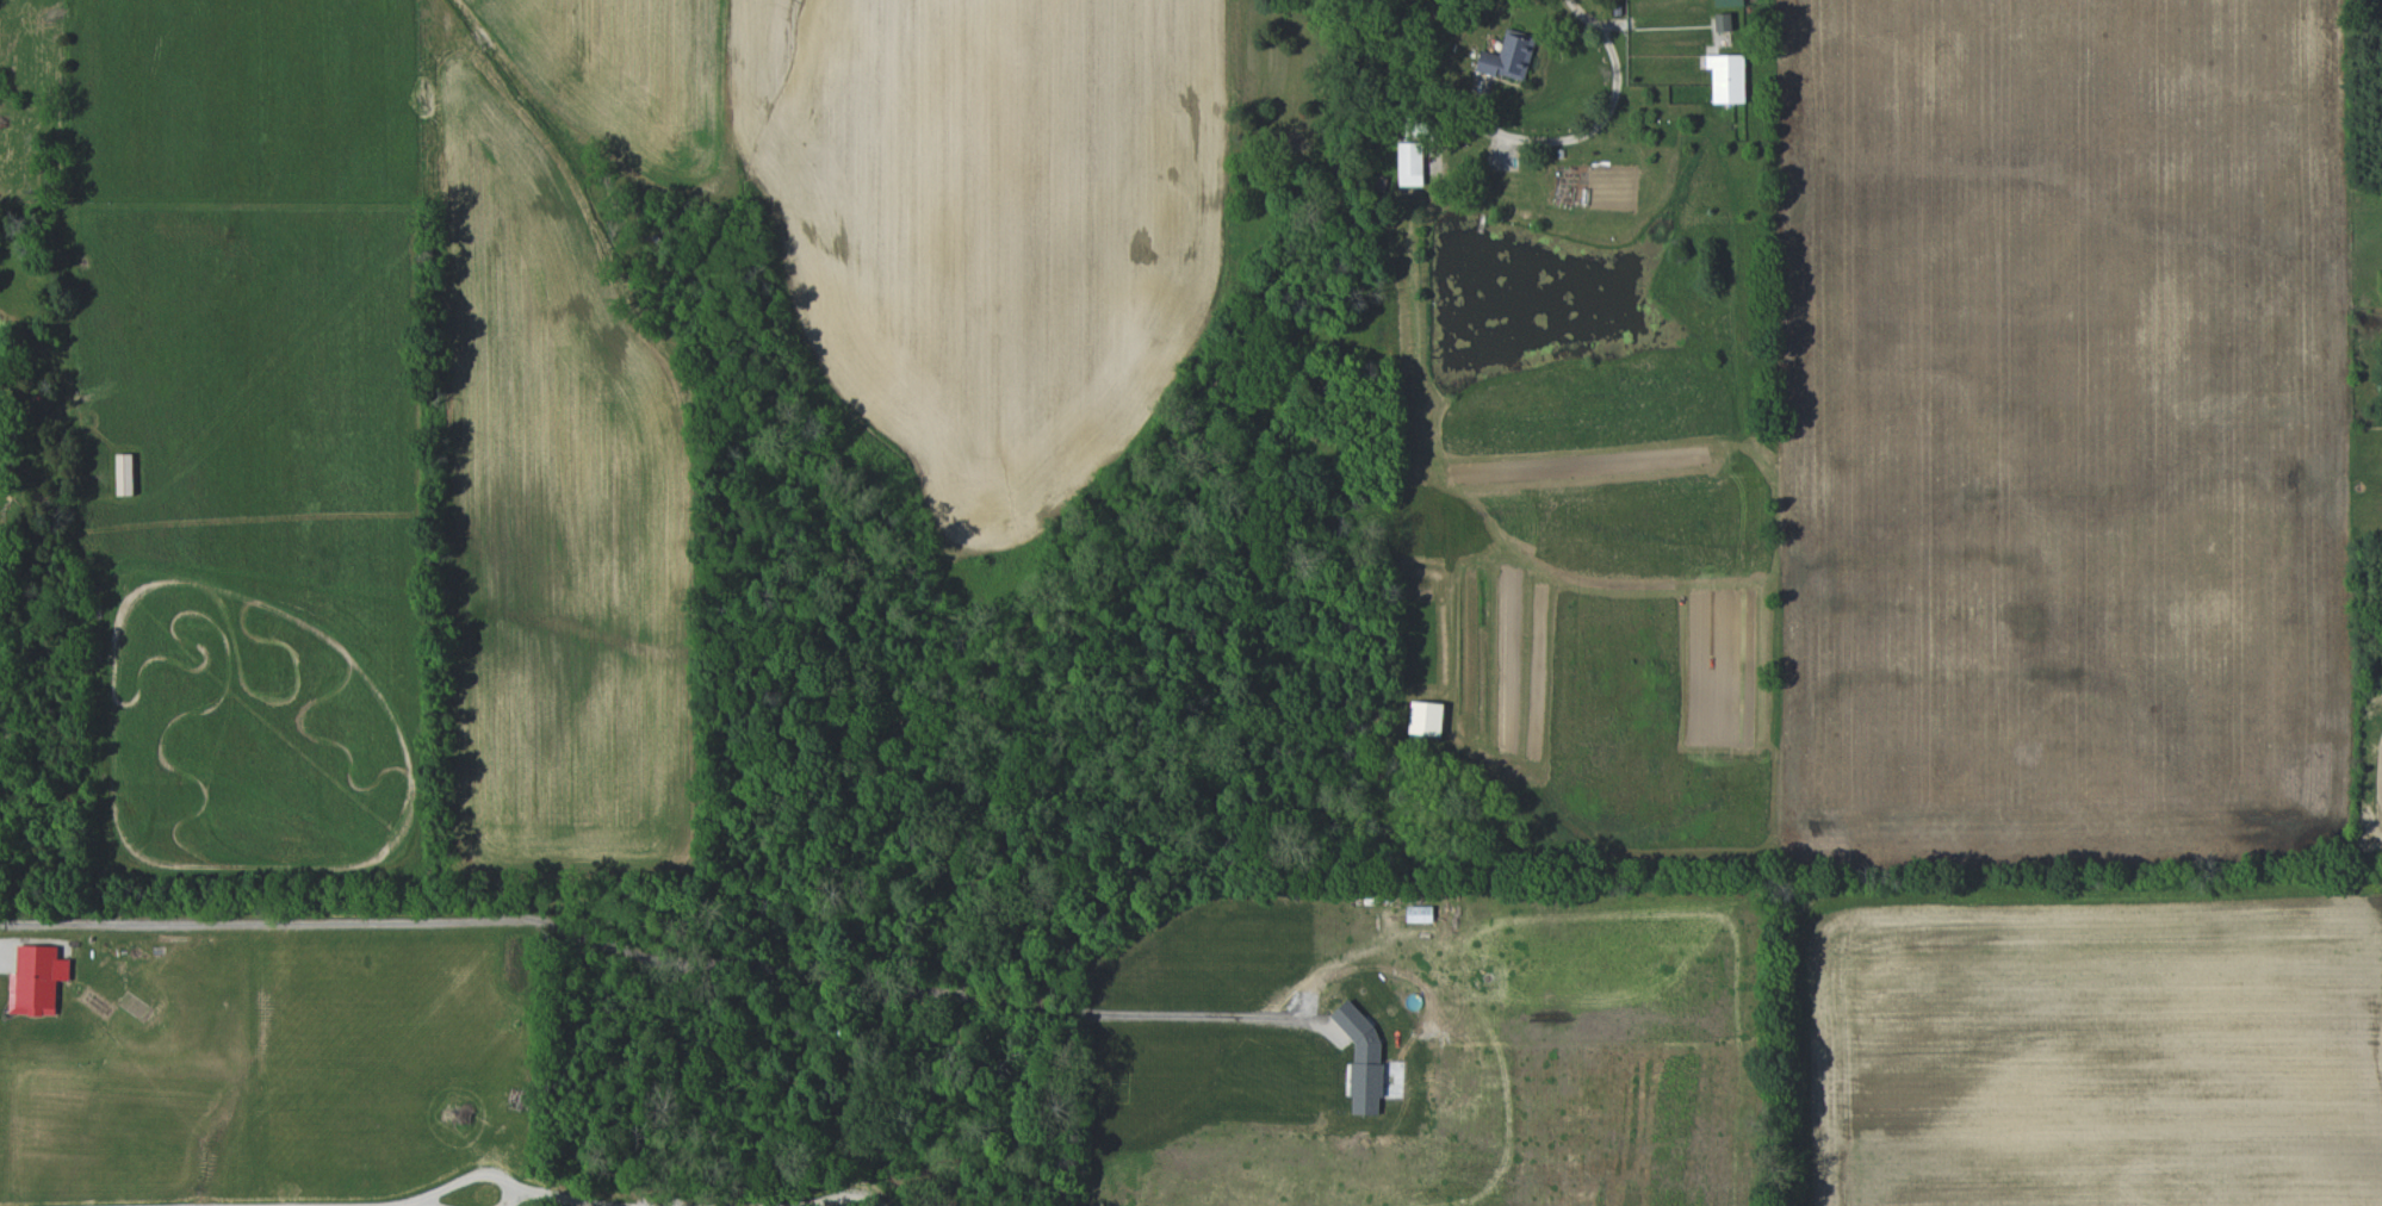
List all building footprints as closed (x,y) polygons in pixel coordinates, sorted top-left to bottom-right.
[(1715,14),(1716,32),(1732,31),(1732,13),(1715,14)] [(1536,35),(1506,28),(1501,54),(1481,49),(1477,70),(1525,81),(1536,35)] [(1746,103),(1744,54),(1706,55),(1707,68),(1712,68),(1713,103),(1746,103)] [(1399,186),(1423,185),(1423,142),(1398,143),(1399,186)] [(133,454),(116,454),(117,495),(134,495),(133,454)] [(1410,734),(1442,735),(1443,703),(1411,702),(1410,734)] [(9,1014),(55,1015),(56,980),(69,981),(70,959),(57,959),(58,946),(18,945),(17,973),(10,973),(9,1014)] [(1352,1114),(1379,1115),(1379,1100),(1382,1097),(1383,1064),(1380,1061),(1381,1036),(1348,999),(1330,1015),(1355,1042),(1354,1060),(1351,1064),(1350,1094),(1353,1098),(1352,1114)]
